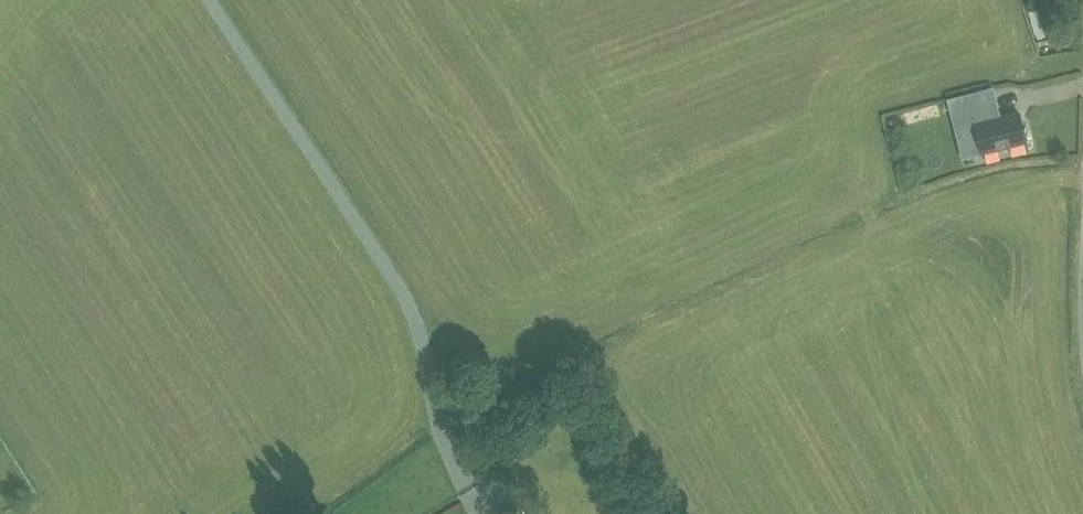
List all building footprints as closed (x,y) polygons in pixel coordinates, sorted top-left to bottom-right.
[(1036,10),(1027,13),(1037,40),(1046,37),(1036,10)] [(982,90),(953,98),(957,112),(961,126),(973,123),(981,153),(1027,142),(1019,111),(989,118),(986,105),(982,90)]
